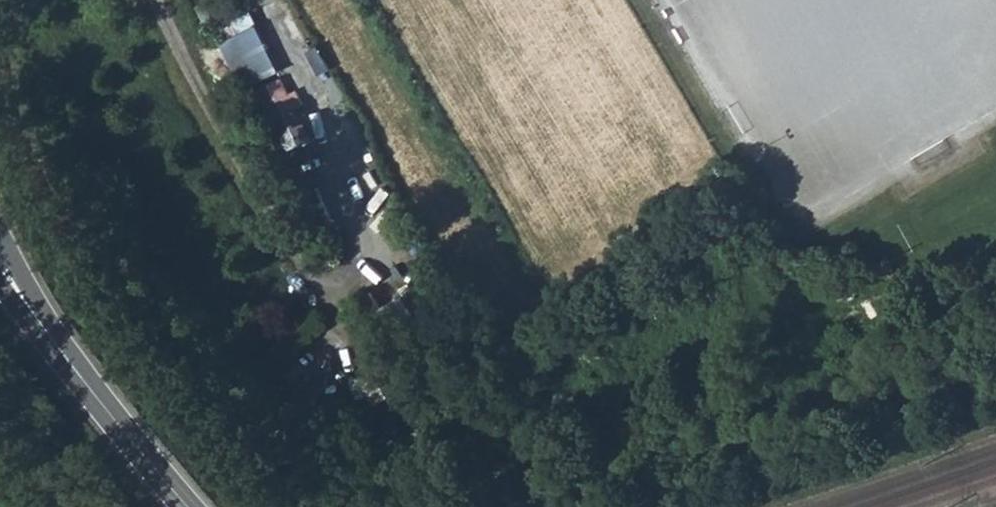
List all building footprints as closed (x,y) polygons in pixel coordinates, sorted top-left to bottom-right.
[(223,24),(230,38),(257,24),(251,11),(223,24)] [(223,41),(247,87),(280,71),(257,24),(230,38),(223,41)] [(260,89),(283,134),(300,125),(304,123),(297,107),(303,103),(297,91),(290,94),(283,79),(260,89)] [(300,125),(283,134),(289,145),(306,137),(300,125)]
